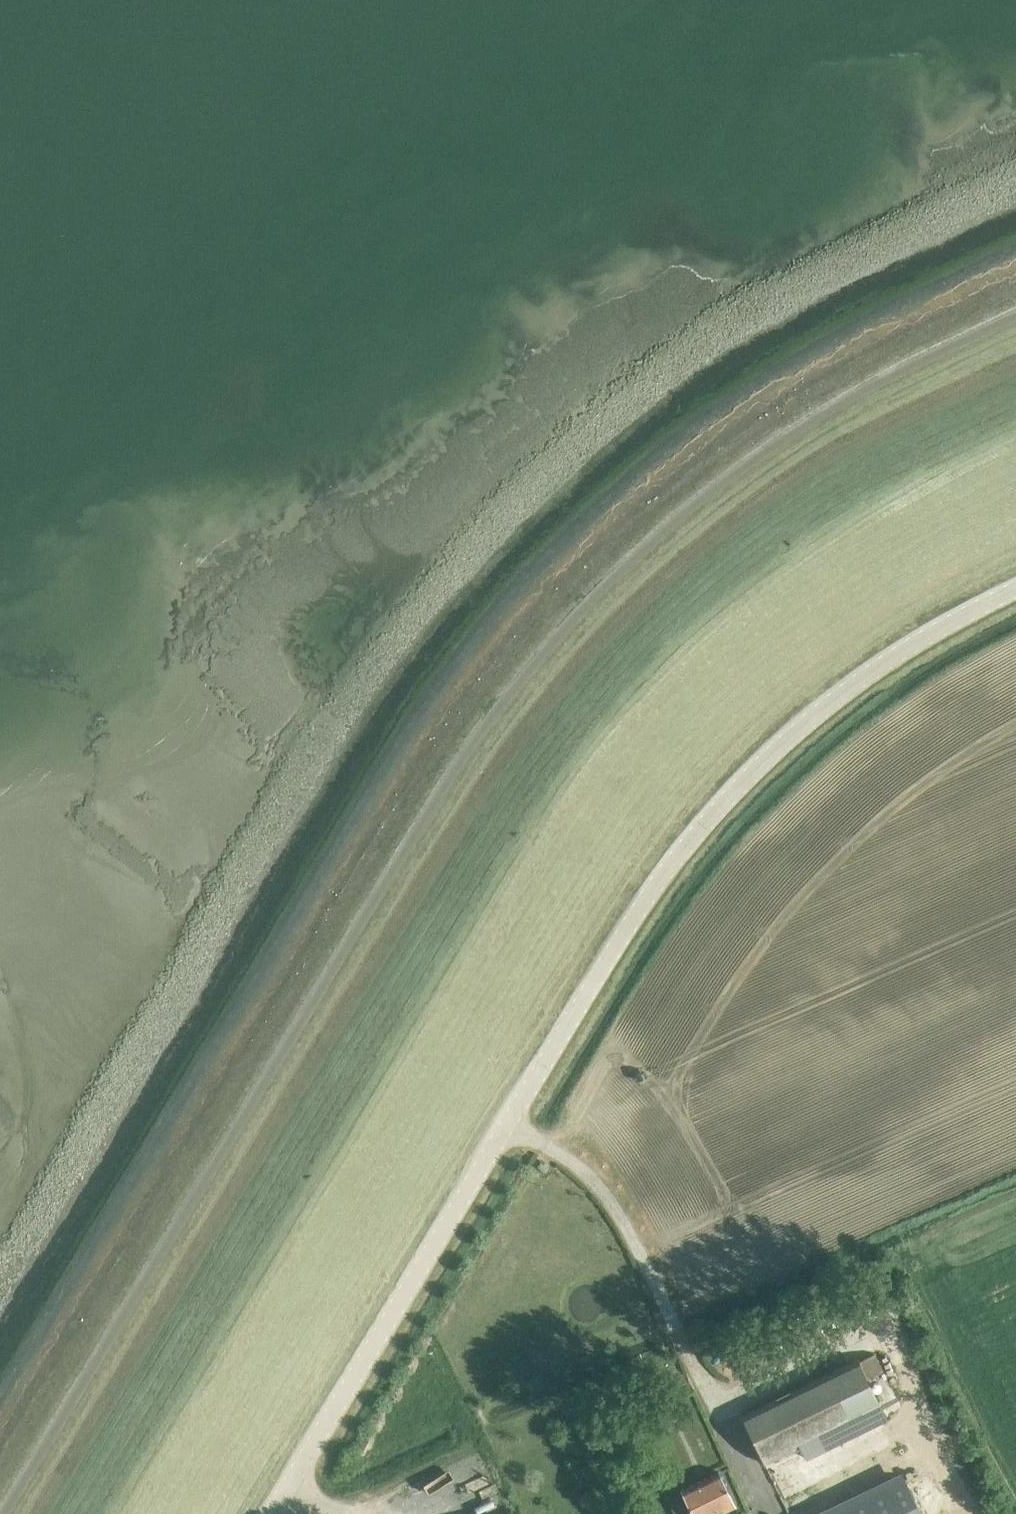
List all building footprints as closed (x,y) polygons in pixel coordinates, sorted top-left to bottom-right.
[(537,1167),(545,1173),(549,1169),(541,1163),(537,1167)] [(866,1379),(882,1371),(874,1354),(858,1362),(857,1360),(741,1416),(764,1464),(880,1407),(866,1379)] [(837,1461),(881,1428),(871,1414),(827,1447),(837,1461)] [(692,1513),(720,1513),(735,1507),(718,1472),(681,1490),(692,1513)]
